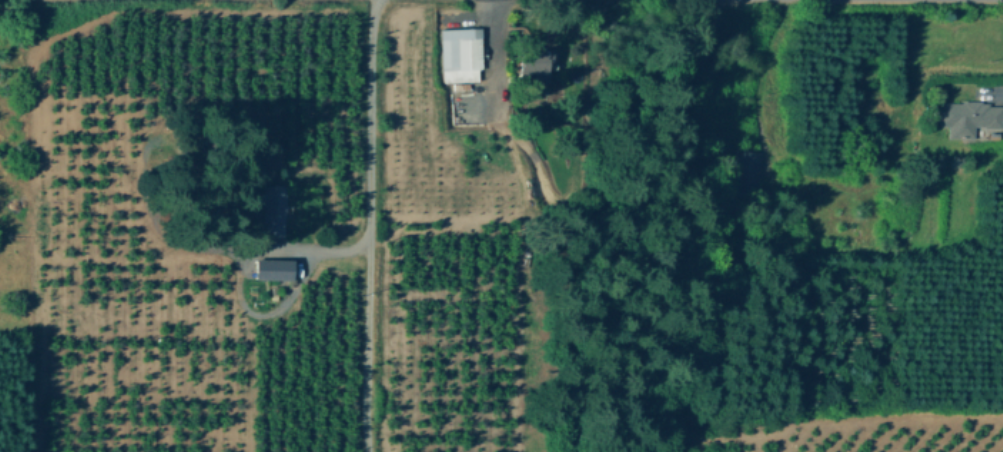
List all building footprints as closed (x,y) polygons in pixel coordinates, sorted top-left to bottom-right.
[(444,81),(479,80),(478,68),(483,68),(481,26),(442,28),(444,81)] [(551,44),(525,44),(525,57),(520,56),(520,71),(550,72),(551,44)] [(940,101),(941,124),(949,124),(949,136),(976,136),(976,125),(1002,125),(1002,101),(940,101)] [(284,184),(258,183),(257,234),(283,234),(284,184)] [(255,257),(255,277),(292,278),(292,257),(255,257)]
